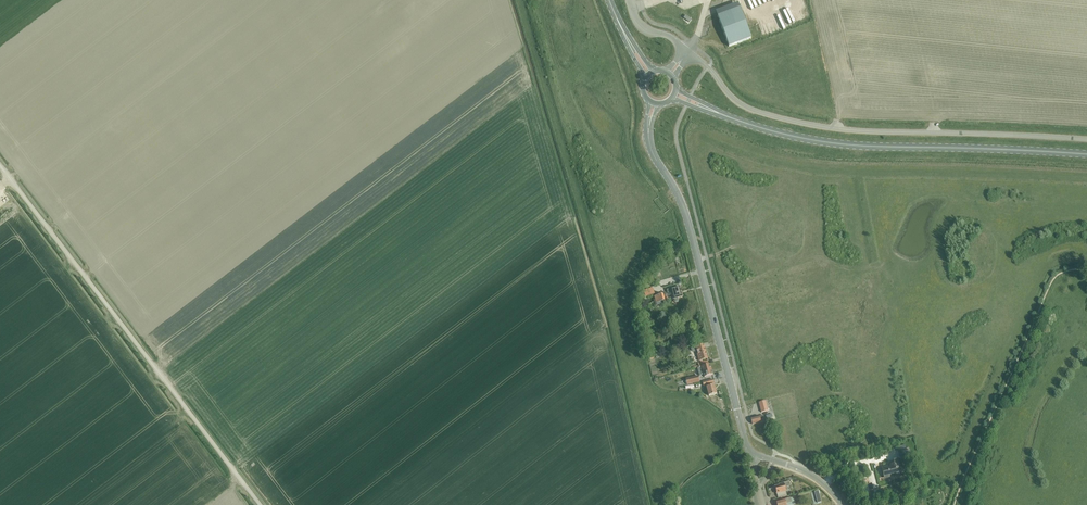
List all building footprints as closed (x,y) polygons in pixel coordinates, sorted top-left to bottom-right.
[(739,8),(717,16),(729,47),(750,39),(739,8)] [(678,301),(678,299),(682,298),(679,287),(666,290),(667,293),(671,292),(673,300),(674,302),(675,303),(678,302),(678,301)] [(655,294),(653,288),(645,290),(646,293),(644,294),(645,297),(655,294)] [(656,303),(665,301),(663,294),(655,297),(656,303)] [(704,345),(695,347),(690,348),(691,350),(692,352),(693,352),(694,352),(696,351),(698,361),(708,359),(704,345)] [(699,367),(697,368),(699,376),(703,375),(704,378),(713,375),(711,371),(710,364),(709,365),(701,367),(699,367)] [(699,382),(698,377),(685,379),(686,385),(699,382)] [(709,396),(717,394),(714,385),(707,387),(709,396)] [(768,411),(765,401),(759,403),(761,413),(768,411)] [(752,424),(764,421),(763,416),(751,419),(752,424)] [(900,457),(910,454),(908,448),(898,450),(900,457)] [(899,474),(903,473),(900,459),(893,460),(894,464),(889,465),(890,466),(881,468),(883,477),(894,475),(894,476),(899,475),(899,474)] [(785,486),(789,485),(789,484),(788,482),(779,484),(779,485),(775,487),(776,490),(775,491),(775,493),(776,493),(778,498),(787,495),(785,486)]
